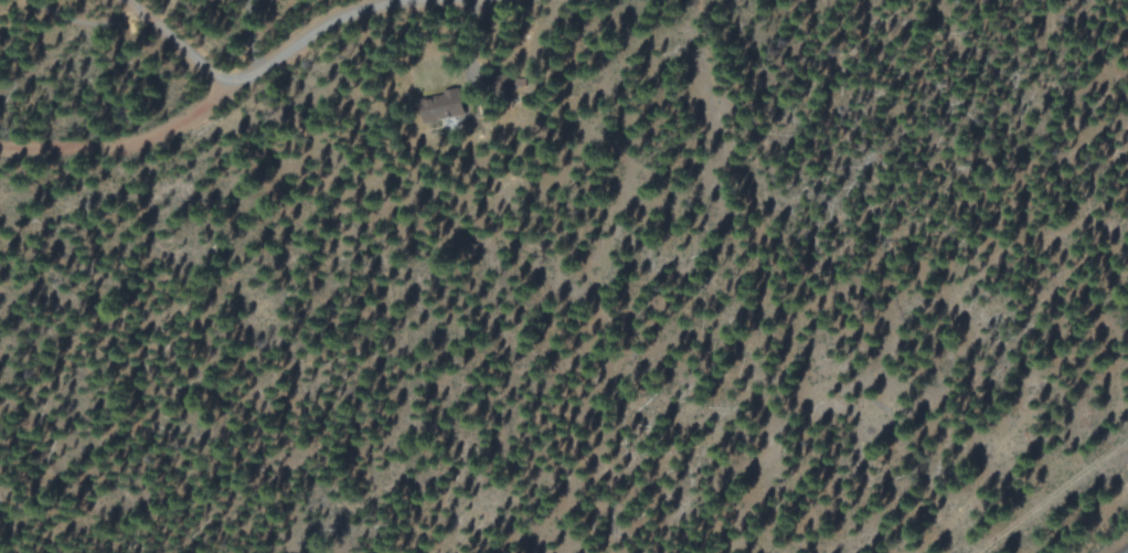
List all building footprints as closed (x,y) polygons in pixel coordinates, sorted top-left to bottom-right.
[(426,103),(426,117),(466,115),(466,102),(426,103)]
